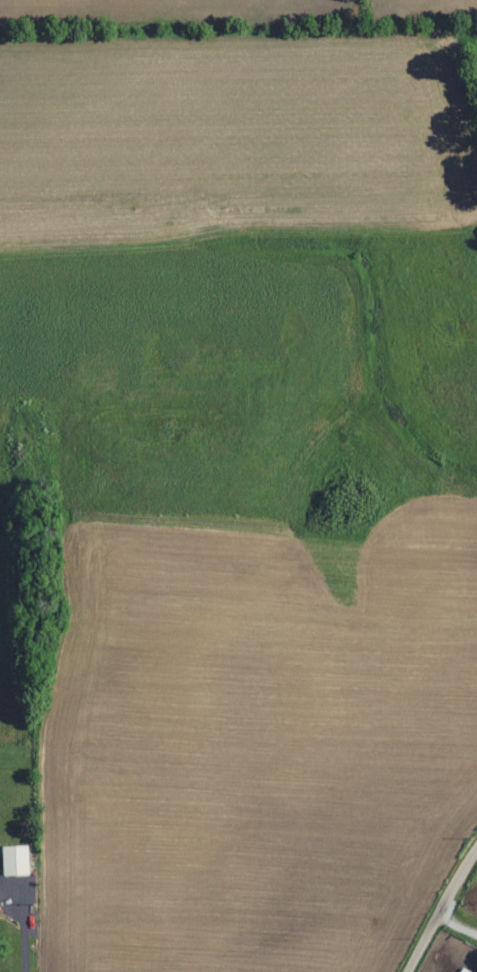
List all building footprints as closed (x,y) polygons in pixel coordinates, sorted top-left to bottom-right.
[(5,847),(6,876),(32,875),(31,846),(5,847)]
